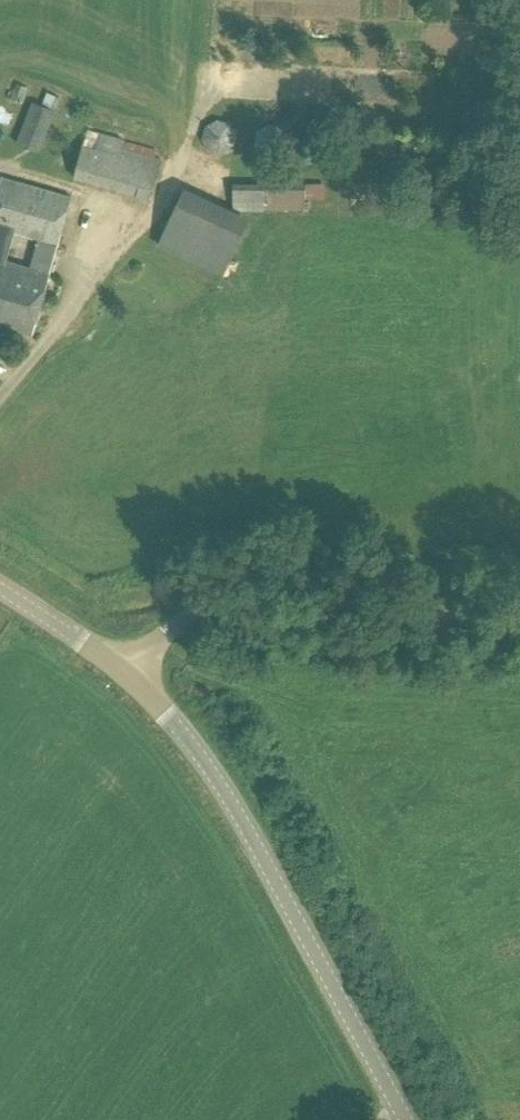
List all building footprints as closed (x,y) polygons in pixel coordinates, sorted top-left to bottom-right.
[(55,110),(60,96),(47,92),(42,105),(31,101),(15,143),(39,152),(55,110)] [(220,155),(232,148),(236,135),(229,123),(217,119),(205,125),(201,138),(207,151),(220,155)] [(274,159),(286,152),(289,139),(282,127),(268,124),(257,131),(254,144),(261,156),(274,159)] [(160,158),(120,147),(122,139),(99,132),(95,149),(82,145),(73,178),(149,199),(160,158)] [(33,333),(50,274),(72,196),(1,176),(0,180),(0,324),(33,333)] [(305,209),(305,198),(323,198),(323,182),(233,183),(233,209),(184,187),(168,223),(234,254),(250,217),(237,211),(305,209)] [(168,223),(158,245),(224,276),(234,254),(168,223)]
